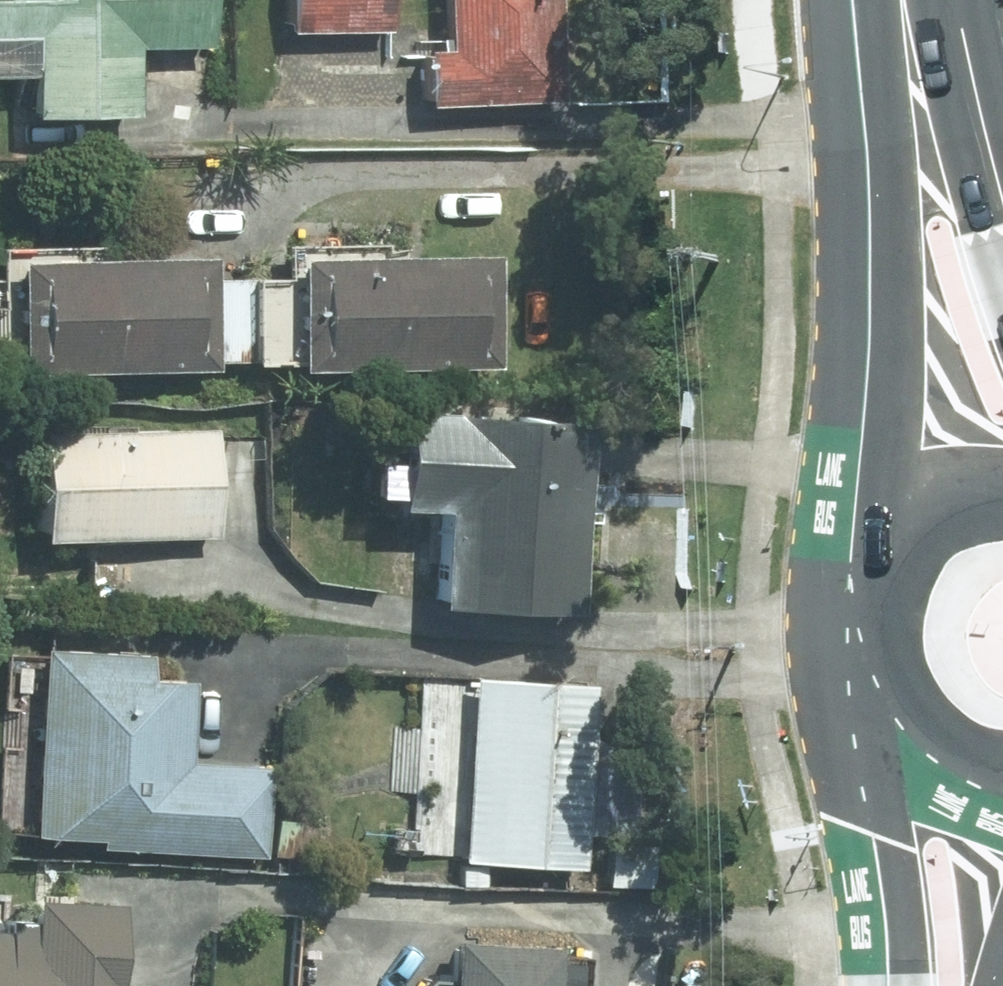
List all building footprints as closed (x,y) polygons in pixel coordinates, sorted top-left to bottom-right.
[(198,0),(0,0),(0,83),(12,82),(13,123),(122,121),(121,51),(198,50),(198,0)] [(379,0),(274,0),(274,34),(379,33),(379,0)] [(433,54),(410,55),(412,110),(549,104),(545,0),(430,0),(433,54)] [(480,260),(274,263),(274,281),(201,282),(201,263),(0,266),(0,378),(201,375),(201,368),(275,367),(275,375),(481,372),(480,260)] [(561,618),(568,425),(431,420),(431,417),(373,415),(371,469),(349,468),(348,503),(370,504),(370,516),(419,518),(416,612),(561,618)] [(202,431),(20,435),(22,545),(204,541),(202,431)] [(136,659),(27,653),(17,841),(83,844),(83,852),(259,861),(264,770),(178,765),(182,685),(135,682),(136,659)] [(582,686),(460,680),(450,866),(572,872),(582,686)] [(113,910),(21,905),(20,923),(0,922),(0,985),(109,985),(113,910)] [(545,951),(434,946),(432,985),(544,985),(545,951)]
